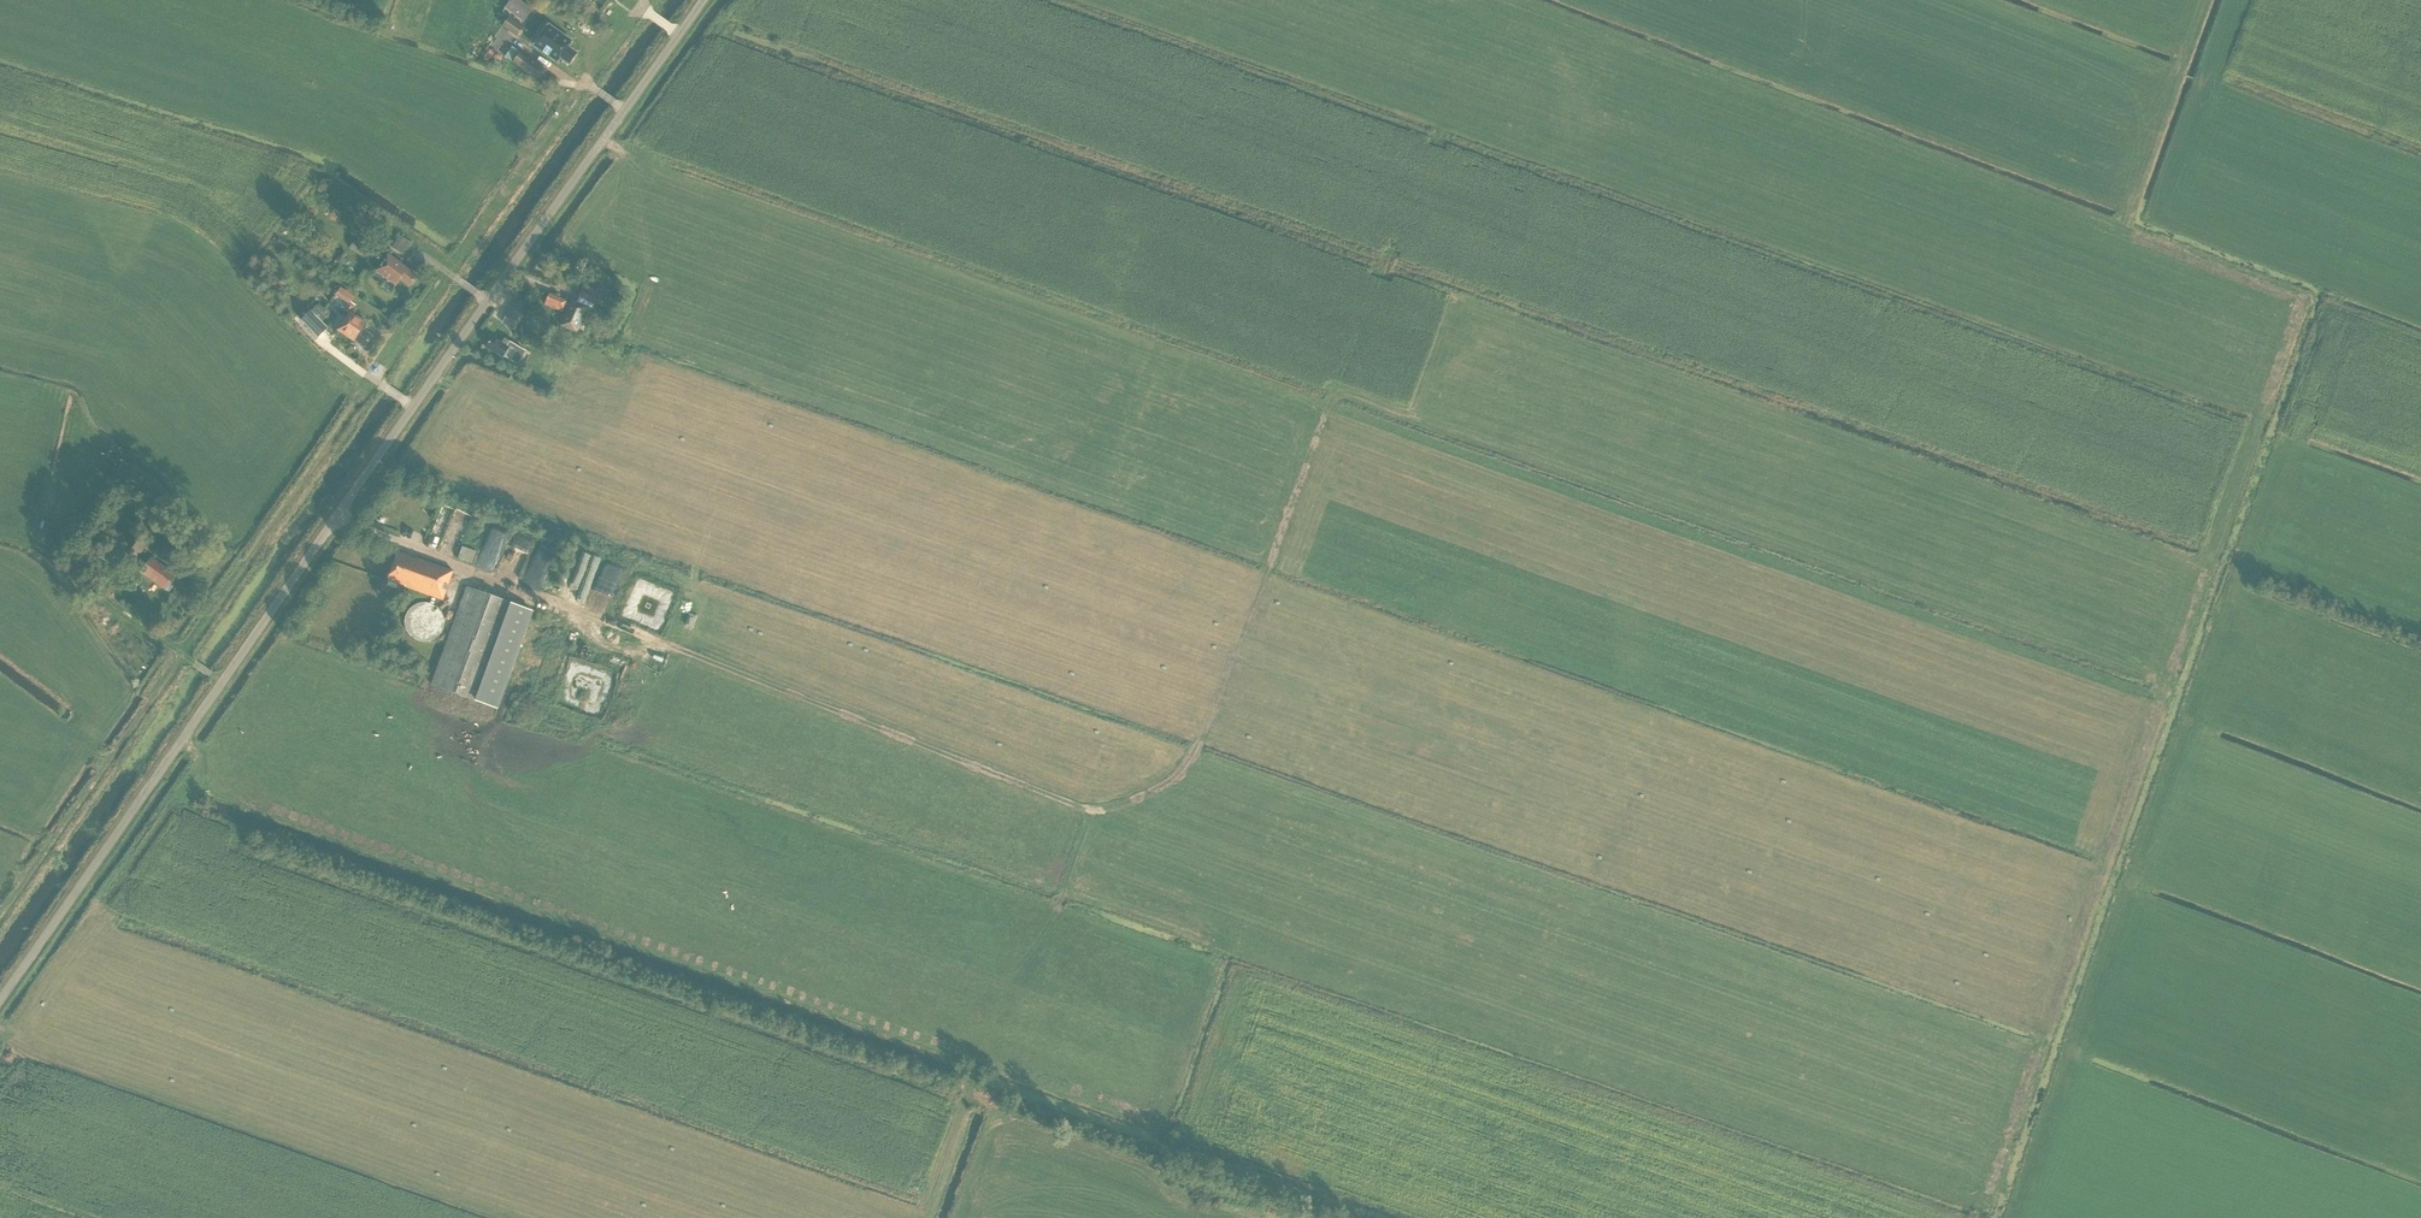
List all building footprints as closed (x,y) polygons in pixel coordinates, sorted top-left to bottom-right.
[(533,10),(519,0),(510,0),(504,8),(524,22),(533,10)] [(502,26),(517,37),(524,26),(509,15),(502,26)] [(569,64),(577,54),(552,35),(541,49),(551,57),(554,52),(569,64)] [(543,69),(520,53),(513,62),(536,79),(543,69)] [(384,244),(404,255),(411,242),(392,231),(384,244)] [(354,240),(348,249),(364,258),(369,249),(354,240)] [(387,255),(380,265),(375,271),(396,286),(401,279),(410,285),(417,276),(394,259),(387,255)] [(585,306),(585,308),(590,310),(596,308),(596,305),(603,308),(608,293),(597,289),(597,291),(583,285),(576,302),(585,306)] [(340,288),(335,295),(348,304),(349,303),(354,297),(340,288)] [(566,303),(567,301),(549,294),(545,303),(562,310),(564,307),(568,309),(562,324),(576,329),(585,308),(585,306),(576,302),(572,300),(570,304),(566,303)] [(297,317),(317,338),(327,329),(321,322),(329,315),(319,303),(311,311),(308,307),(297,317)] [(349,303),(348,304),(344,310),(349,313),(337,330),(354,342),(355,341),(365,348),(373,336),(363,329),(367,323),(351,312),(354,307),(349,303)] [(513,344),(511,348),(492,337),(486,346),(503,356),(504,355),(518,364),(526,352),(513,344)] [(551,359),(554,366),(564,362),(561,355),(551,359)] [(490,527),(475,569),(491,575),(506,533),(490,527)] [(511,532),(503,565),(521,569),(528,537),(511,532)] [(536,544),(528,580),(540,583),(548,547),(536,544)] [(461,546),(457,558),(472,564),(476,552),(461,546)] [(388,580),(389,580),(387,585),(396,589),(398,584),(442,600),(453,570),(416,557),(416,559),(410,556),(410,555),(399,551),(388,580)] [(152,558),(142,571),(141,573),(166,591),(177,576),(152,558)] [(613,565),(601,593),(610,597),(621,568),(613,565)] [(495,707),(530,609),(467,586),(431,685),(495,707)] [(658,629),(671,594),(664,591),(653,619),(632,611),(629,618),(658,629)] [(406,616),(405,622),(406,628),(409,633),(413,637),(418,640),(424,641),(430,640),(436,637),(440,633),(443,628),(444,622),(443,616),(440,610),(436,606),(430,603),(424,602),(418,603),(413,606),(409,610),(406,616)]
